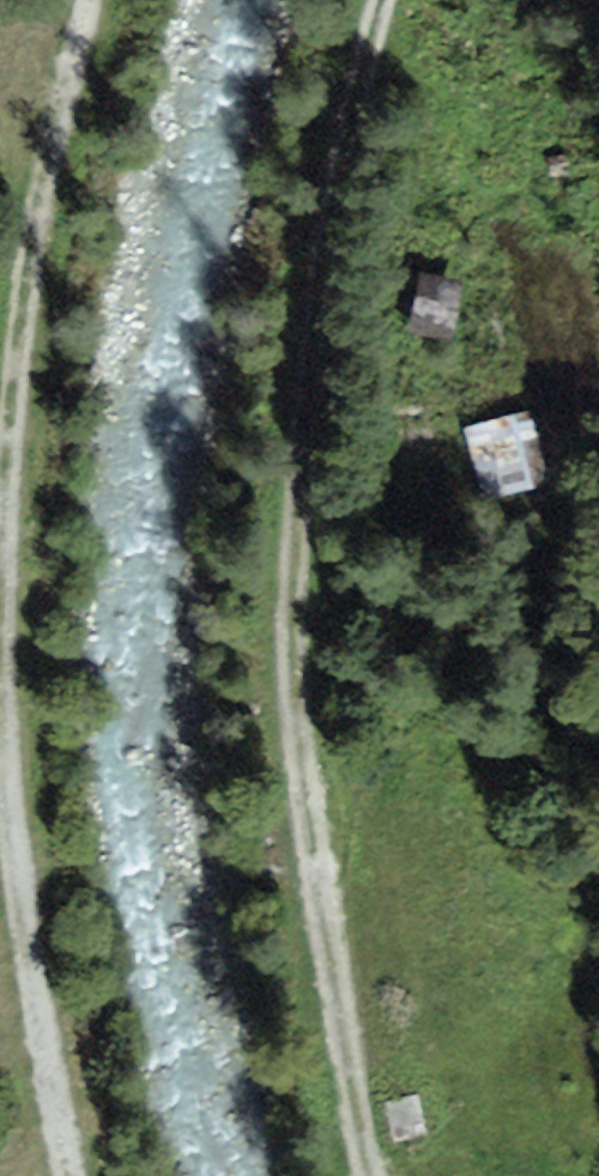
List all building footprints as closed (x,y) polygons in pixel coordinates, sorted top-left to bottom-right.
[(541,478),(524,415),(470,429),(486,492),(541,478)]
